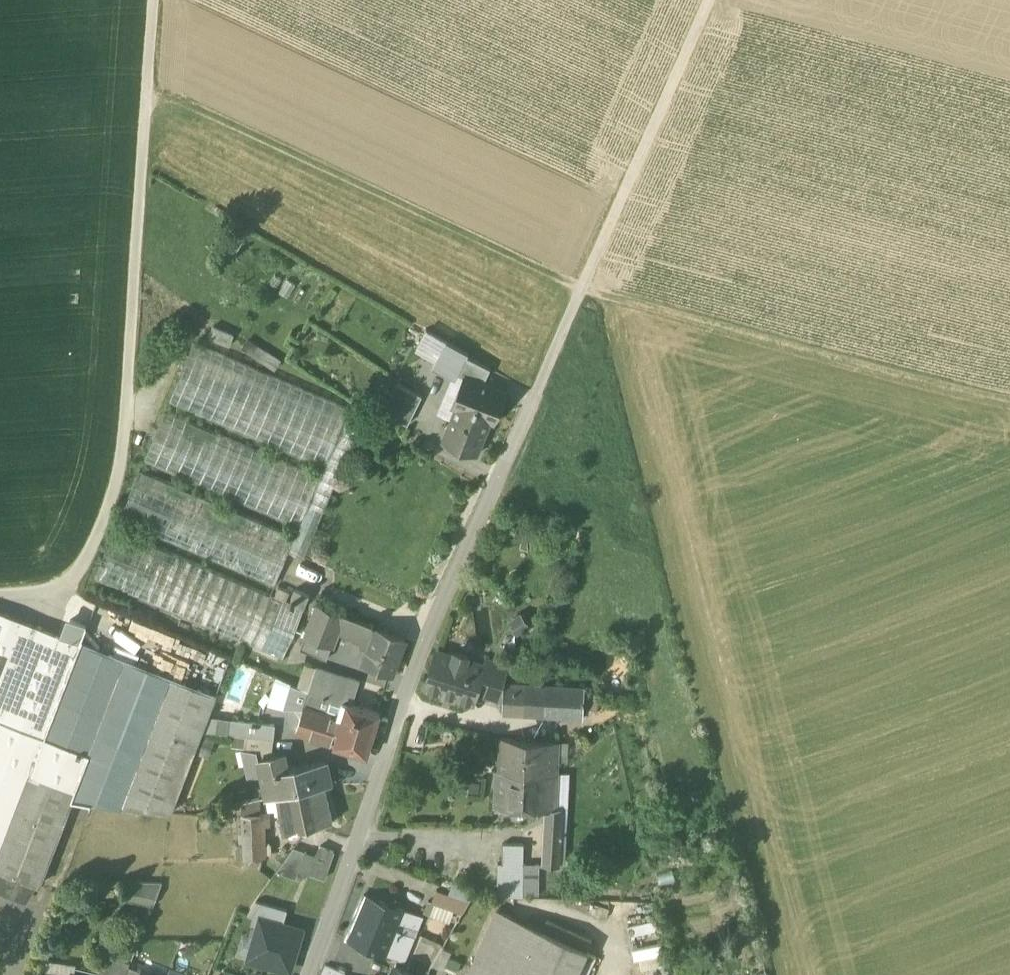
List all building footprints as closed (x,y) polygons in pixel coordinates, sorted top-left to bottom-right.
[(208,337),(229,346),(233,334),(213,326),(208,337)] [(437,360),(448,340),(425,328),(415,348),(437,360)] [(274,368),(281,358),(248,336),(241,346),(274,368)] [(467,353),(468,353),(468,352),(448,340),(437,360),(433,367),(455,378),(459,371),(458,371),(467,353)] [(169,401),(324,466),(344,419),(348,408),(193,342),(169,401)] [(463,372),(484,381),(490,365),(468,353),(467,353),(458,371),(459,371),(463,373),(463,372)] [(443,438),(476,452),(490,417),(496,419),(507,390),(484,381),(463,372),(463,373),(451,402),(457,404),(443,438)] [(384,410),(407,422),(421,393),(398,381),(384,410)] [(143,461),(298,527),(320,475),(165,409),(143,461)] [(358,425),(344,419),(324,466),(320,475),(298,527),(295,535),(289,550),(303,557),(358,425)] [(273,586),(289,550),(295,535),(140,468),(118,520),(273,586)] [(93,578),(283,659),(304,607),(289,601),(115,527),(93,578)] [(289,601),(304,607),(310,594),(295,588),(289,601)] [(306,633),(332,644),(337,630),(344,612),(318,602),(306,633)] [(44,736),(81,642),(64,636),(0,611),(0,719),(44,736)] [(364,661),(392,672),(406,636),(344,612),(337,630),(371,643),(364,661)] [(64,636),(81,642),(87,626),(71,620),(64,636)] [(301,647),(327,657),(332,644),(306,633),(301,647)] [(81,642),(44,736),(89,754),(125,659),(81,642)] [(425,684),(473,699),(476,689),(484,663),(467,657),(468,653),(454,649),(452,653),(436,648),(425,684)] [(476,689),(503,698),(504,679),(508,664),(486,657),(484,663),(476,689)] [(95,803),(121,806),(171,677),(125,659),(89,754),(72,799),(95,803)] [(310,689),(351,702),(359,679),(317,665),(310,689)] [(215,694),(171,677),(121,806),(170,811),(202,729),(215,694)] [(502,708),(581,714),(584,686),(504,679),(503,698),(502,708)] [(304,707),(309,691),(292,684),(286,701),(304,707)] [(297,731),(317,738),(325,712),(330,696),(310,689),(310,690),(309,691),(304,707),(297,731)] [(330,696),(325,712),(343,717),(348,701),(330,696)] [(379,711),(348,701),(343,717),(334,743),(366,753),(379,711)] [(334,743),(343,717),(325,712),(317,738),(334,743)] [(44,736),(0,719),(0,849),(44,736)] [(248,721),(247,735),(273,738),(275,724),(248,721)] [(271,756),(273,738),(247,735),(246,746),(256,748),(258,759),(271,756)] [(89,754),(44,736),(0,849),(0,870),(32,882),(39,885),(72,799),(89,754)] [(503,736),(501,769),(525,770),(527,738),(503,736)] [(527,738),(525,770),(555,772),(557,739),(527,738)] [(267,796),(276,794),(300,788),(295,767),(287,769),(283,753),(272,755),(271,756),(258,759),(267,796)] [(295,767),(300,788),(324,782),(330,781),(324,762),(295,767)] [(524,807),(525,770),(501,769),(499,806),(524,807)] [(553,808),(555,772),(525,770),(524,807),(547,808),(553,808)] [(333,820),(324,782),(300,788),(308,826),(333,820)] [(308,826),(300,788),(276,794),(285,831),(308,826)] [(241,803),(244,859),(265,858),(263,827),(273,827),(269,809),(262,810),(261,797),(241,803)] [(561,809),(553,808),(547,808),(546,822),(561,823),(561,809)] [(560,834),(561,823),(546,822),(544,863),(559,863),(560,846),(565,846),(566,834),(560,834)] [(313,871),(324,875),(338,837),(324,839),(313,871)] [(500,842),(500,862),(523,862),(523,842),(500,842)] [(522,895),(523,862),(500,862),(499,894),(522,895)] [(32,882),(0,870),(0,890),(25,900),(32,882)] [(133,878),(130,897),(156,902),(159,882),(133,878)] [(453,910),(461,913),(468,902),(436,889),(432,902),(453,910)] [(398,960),(403,963),(414,937),(400,931),(403,924),(417,929),(422,917),(364,894),(346,939),(399,960),(398,960)] [(256,900),(248,914),(260,917),(283,924),(288,909),(256,900)] [(423,912),(449,923),(453,910),(432,902),(428,900),(423,912)] [(587,952),(542,931),(496,910),(467,974),(577,974),(587,952)] [(283,924),(260,917),(247,959),(286,970),(293,948),(297,949),(302,929),(283,924)] [(546,921),(542,931),(587,952),(591,942),(546,921)] [(128,966),(107,960),(104,974),(125,974),(128,966)] [(321,974),(345,974),(325,965),(321,974)] [(396,965),(391,974),(415,974),(396,965)] [(128,966),(125,974),(141,974),(142,972),(128,966)]
